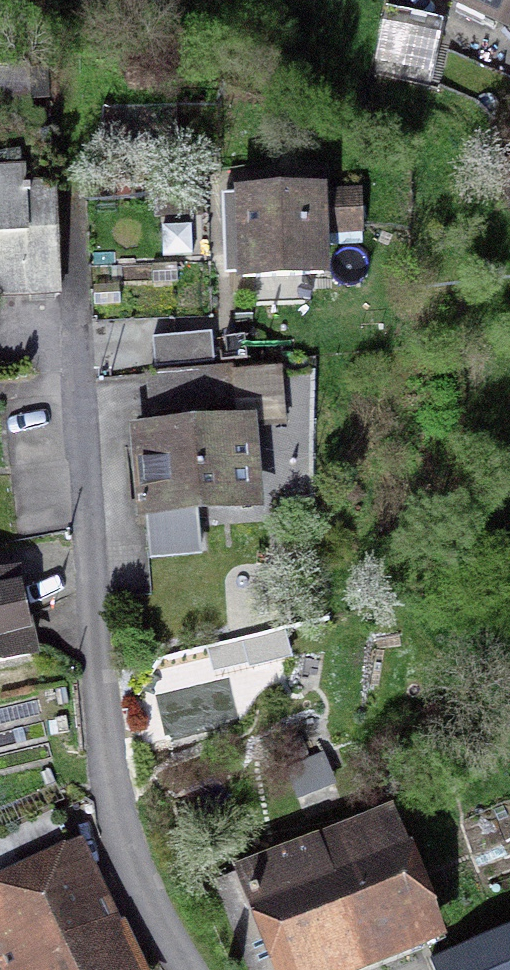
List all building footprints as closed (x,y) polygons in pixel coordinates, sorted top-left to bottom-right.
[(509,19),(509,0),(467,0),(509,19)] [(434,88),(441,31),(399,27),(393,83),(434,88)] [(1,308),(60,303),(52,198),(27,200),(25,183),(0,185),(0,297),(1,308)] [(317,189),(233,192),(236,275),(319,272),(317,189)] [(213,364),(211,334),(145,340),(148,369),(213,364)] [(213,364),(148,369),(152,422),(289,411),(285,358),(213,364)] [(242,427),(137,434),(143,513),(248,507),(242,427)] [(16,567),(0,571),(0,683),(40,674),(16,567)] [(240,873),(276,969),(325,969),(428,932),(386,819),(240,873)] [(80,861),(0,896),(0,949),(9,969),(128,969),(80,861)] [(432,955),(438,969),(509,969),(509,922),(432,955)]
